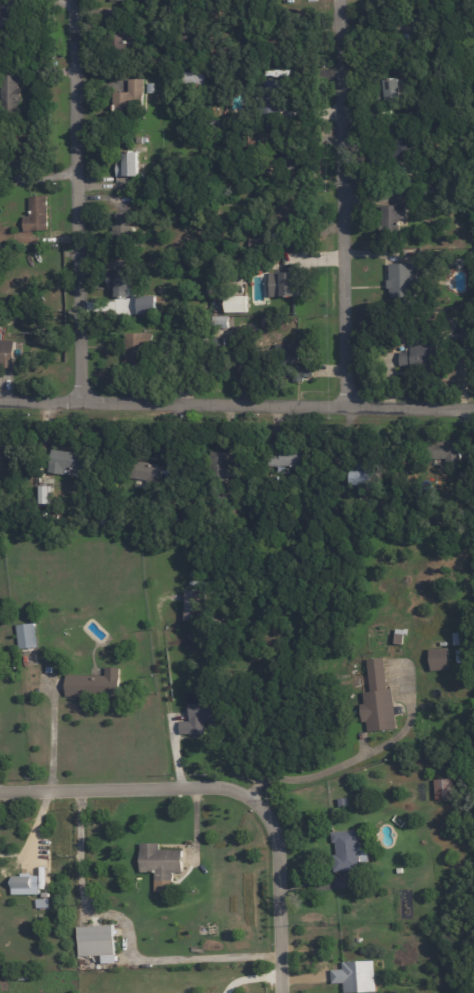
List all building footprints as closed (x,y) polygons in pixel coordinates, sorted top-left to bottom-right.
[(5,42),(0,42),(0,12),(10,12),(11,30),(5,30),(5,42)] [(388,18),(396,18),(396,16),(405,16),(405,19),(411,19),(411,35),(388,35),(388,18)] [(411,20),(412,21),(401,24),(402,27),(407,26),(408,33),(425,29),(422,17),(411,20)] [(123,40),(123,47),(111,48),(109,27),(130,25),(131,39),(123,40)] [(443,49),(443,31),(452,31),(452,50),(443,50),(443,49)] [(183,74),(203,75),(203,90),(183,89),(183,74)] [(1,77),(18,76),(18,90),(21,90),(21,103),(18,103),(18,113),(1,113),(1,77)] [(280,77),(265,78),(265,90),(281,89),(280,77)] [(398,91),(399,103),(385,105),(383,81),(397,80),(398,91)] [(143,82),(143,114),(112,113),(112,94),(128,94),(128,81),(143,81),(143,82)] [(213,83),(220,83),(219,93),(212,93),(213,83)] [(282,111),(282,112),(262,112),(262,91),(282,91),(282,111)] [(410,134),(413,157),(396,159),(393,134),(409,132),(410,134)] [(35,168),(13,167),(14,144),(18,144),(18,133),(36,133),(35,168)] [(143,148),(134,148),(134,138),(140,138),(140,140),(144,140),(144,148),(143,148)] [(138,178),(125,178),(125,179),(118,179),(118,164),(122,164),(122,153),(138,153),(138,178)] [(415,188),(426,188),(426,197),(415,197),(415,188)] [(47,208),(48,233),(39,233),(40,246),(18,247),(18,233),(24,233),(23,219),(30,219),(29,199),(47,198),(47,208)] [(276,222),(290,221),(288,200),(275,201),(276,222)] [(384,206),(407,205),(407,213),(398,214),(399,226),(383,226),(382,206),(384,206)] [(117,214),(128,214),(128,242),(115,241),(115,214),(117,214)] [(273,230),(256,232),(254,218),(273,216),(275,229),(273,230)] [(269,242),(269,245),(249,246),(249,239),(268,238),(269,242)] [(416,265),(416,298),(391,299),(391,290),(388,290),(388,281),(391,281),(391,265),(416,264),(416,265)] [(303,269),(304,286),(299,287),(300,297),(297,297),(297,298),(282,299),(282,275),(290,275),(290,269),(303,269)] [(294,271),(267,272),(268,296),(295,295),(294,271)] [(112,275),(127,275),(127,290),(130,290),(130,303),(114,303),(114,293),(105,293),(105,282),(112,282),(112,275)] [(154,294),(136,295),(136,313),(154,313),(154,294)] [(234,297),(248,297),(248,314),(227,314),(226,297),(234,297)] [(462,320),(473,321),(473,346),(472,346),(462,345),(462,320)] [(151,341),(151,364),(127,364),(127,335),(151,335),(151,341)] [(15,367),(0,366),(0,336),(2,336),(2,342),(5,343),(16,343),(15,367)] [(421,367),(401,367),(401,353),(415,353),(415,340),(438,341),(438,368),(421,367)] [(291,346),(299,347),(299,354),(291,354),(291,346)] [(316,359),(315,373),(314,373),(314,378),(303,378),(303,375),(301,375),(301,368),(303,368),(303,356),(316,356),(316,359)] [(445,440),(460,440),(460,467),(447,468),(447,458),(429,459),(428,441),(435,441),(434,437),(445,436),(445,440)] [(8,460),(0,460),(0,437),(8,437),(8,460)] [(294,465),(267,465),(267,452),(279,452),(279,445),(305,445),(305,466),(294,465)] [(60,453),(84,456),(81,479),(47,474),(50,451),(60,453)] [(225,459),(231,459),(232,452),(240,452),(240,474),(226,473),(226,468),(207,467),(208,451),(225,452),(225,459)] [(159,466),(156,483),(126,479),(128,462),(159,466)] [(351,462),(364,463),(364,470),(366,470),(366,485),(350,484),(351,472),(349,472),(350,462),(351,462)] [(49,485),(38,485),(38,504),(49,503),(49,485)] [(202,620),(185,620),(186,590),(204,591),(203,621),(202,620)] [(37,649),(18,651),(16,627),(35,625),(37,649)] [(397,633),(405,634),(404,644),(395,644),(396,633),(397,633)] [(431,649),(450,647),(452,669),(433,670),(431,649)] [(386,659),(389,689),(394,689),(398,728),(369,731),(368,721),(364,721),(362,704),(366,704),(365,692),(372,691),(368,659),(386,657),(386,659)] [(65,694),(66,676),(105,678),(105,669),(119,670),(119,700),(65,698),(65,694)] [(181,733),(181,721),(191,721),(191,690),(229,690),(229,721),(228,721),(228,722),(211,722),(211,721),(207,721),(207,735),(191,735),(191,734),(181,734),(181,733)] [(436,800),(435,779),(454,778),(455,799),(436,800)] [(339,799),(348,798),(349,805),(340,807),(339,799)] [(362,850),(363,856),(361,856),(362,869),(335,872),(333,855),(337,855),(336,843),(333,843),(332,832),(359,830),(360,842),(361,842),(362,850)] [(160,852),(183,852),(183,875),(173,875),(173,884),(156,884),(156,875),(140,874),(140,846),(160,846),(160,852)] [(11,879),(31,878),(31,881),(39,881),(40,890),(32,890),(32,891),(11,892),(11,879)] [(49,910),(36,910),(36,901),(42,901),(42,894),(48,894),(48,901),(47,901),(47,905),(49,905),(49,910)] [(113,957),(79,959),(77,929),(112,927),(113,957)] [(376,992),(360,992),(344,992),(344,983),(332,984),(332,970),(343,970),(343,962),(375,961),(376,985),(376,992)]
